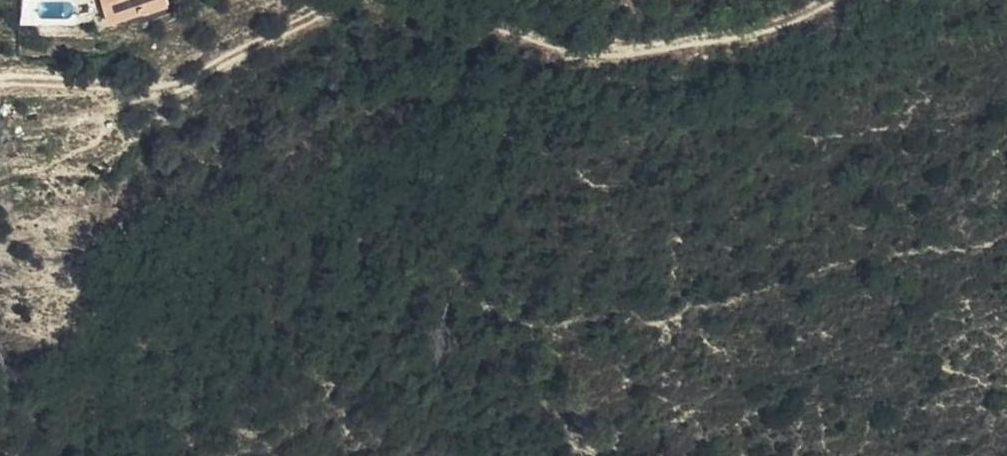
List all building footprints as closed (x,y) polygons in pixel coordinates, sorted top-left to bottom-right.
[(130,13),(162,0),(126,0),(130,13)]
